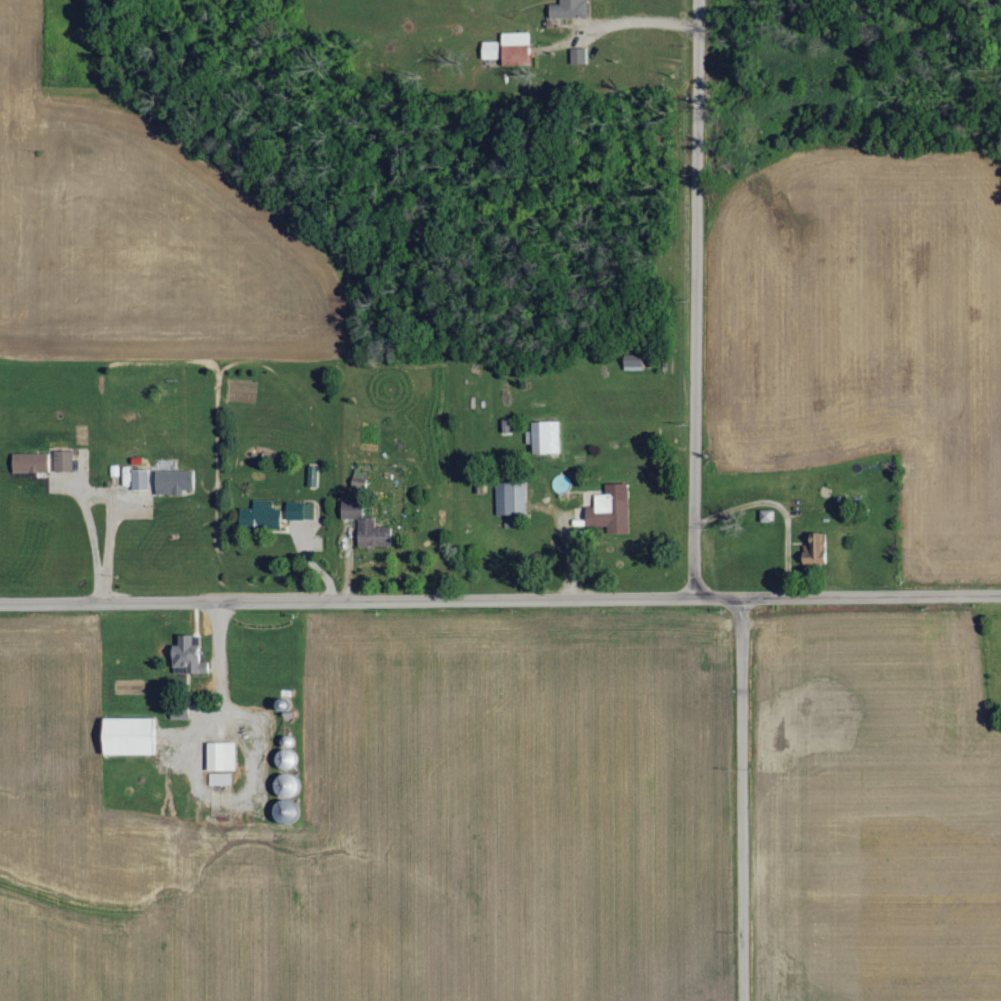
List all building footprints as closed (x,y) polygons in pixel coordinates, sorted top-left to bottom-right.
[(560,5),(549,5),(549,18),(585,18),(585,0),(560,0),(560,5)] [(501,33),(502,67),(530,66),(529,33),(501,33)] [(481,59),(499,59),(499,42),(482,42),(481,59)] [(586,64),(586,49),(571,49),(571,64),(586,64)] [(532,454),(560,454),(559,421),(531,422),(531,432),(526,432),(526,444),(532,444),(532,454)] [(54,472),(73,472),(72,451),(53,452),(54,472)] [(47,454),(12,454),(12,474),(48,473),(47,454)] [(148,470),(132,470),(131,490),(148,490),(148,470)] [(192,490),(192,471),(155,471),(155,495),(182,494),(182,490),(192,490)] [(526,482),(495,483),(496,516),(527,515),(526,482)] [(626,484),(605,485),(605,495),(594,495),(594,507),(589,507),(590,528),(607,527),(608,534),(628,534),(626,484)] [(272,501),(253,500),(252,510),(239,509),(239,527),(249,528),(248,536),(257,537),(258,529),(280,530),(280,510),(272,510),(272,501)] [(362,502),(341,502),(341,520),(357,520),(357,547),(391,547),(391,528),(375,528),(375,518),(362,518),(362,502)] [(314,504),(287,503),(286,520),(314,520),(314,504)] [(762,510),(762,521),(773,521),(773,510),(762,510)] [(804,551),(804,565),(827,564),(827,551),(823,551),(822,533),(810,533),(810,551),(804,551)] [(199,636),(177,636),(178,650),(172,650),(172,676),(208,676),(208,662),(199,663),(199,636)] [(102,756),(155,756),(155,719),(102,718),(102,756)] [(235,743),(207,743),(207,772),(235,771),(235,743)] [(231,774),(209,774),(209,786),(231,786),(231,774)]
